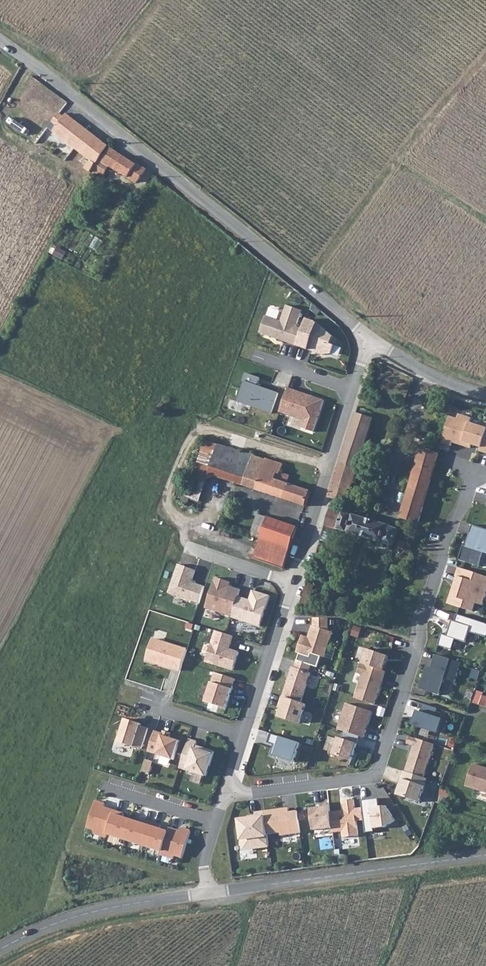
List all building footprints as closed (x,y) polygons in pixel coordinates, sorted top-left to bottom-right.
[(56,130),(52,136),(88,163),(83,170),(90,175),(91,172),(95,167),(103,155),(107,149),(65,118),(63,121),(58,117),(51,126),(56,130)] [(103,155),(95,167),(91,172),(99,177),(102,172),(106,167),(112,171),(111,172),(132,186),(141,173),(107,149),(103,155)] [(266,316),(260,333),(298,346),(304,329),(297,327),(302,311),(287,305),(282,321),(266,316)] [(307,319),(304,329),(298,346),(323,355),(332,354),(335,346),(332,344),(334,337),(316,322),(307,319)] [(272,414),(279,393),(258,386),(260,378),(246,374),(243,382),(245,382),(238,402),(272,414)] [(325,400),(289,388),(280,412),(305,421),(302,428),(314,432),(325,400)] [(370,391),(363,388),(360,399),(367,401),(370,391)] [(373,420),(355,414),(340,462),(358,468),(373,420)] [(471,423),(472,418),(460,414),(458,419),(451,416),(443,443),(452,445),(453,443),(464,446),(465,442),(471,423)] [(485,433),(485,427),(471,423),(465,442),(482,447),(485,433)] [(244,486),(253,456),(205,440),(187,497),(184,496),(182,502),(188,504),(190,498),(200,501),(208,479),(213,476),(244,486)] [(417,465),(435,470),(439,455),(421,450),(417,465)] [(287,483),(290,475),(281,472),(284,464),(266,459),(266,460),(253,456),(244,486),(306,506),(311,491),(287,483)] [(358,468),(340,462),(329,497),(347,502),(358,468)] [(401,517),(419,522),(435,470),(417,465),(401,517)] [(354,516),(330,508),(320,541),(330,544),(334,529),(360,536),(366,518),(354,515),(354,516)] [(284,569),(298,527),(268,517),(268,518),(258,515),(251,536),(261,539),(254,559),(284,569)] [(399,529),(366,518),(360,536),(394,546),(399,529)] [(473,525),(470,533),(472,534),(468,547),(464,545),(460,560),(480,567),(485,553),(485,529),(473,525)] [(402,560),(409,562),(412,550),(411,550),(412,545),(400,542),(399,547),(406,550),(402,560)] [(197,569),(178,563),(169,594),(200,603),(205,586),(192,583),(197,569)] [(485,596),(485,576),(459,568),(456,577),(458,577),(455,588),(453,588),(448,604),(474,612),(477,603),(483,606),(485,596)] [(206,608),(232,616),(238,596),(241,589),(232,587),(232,589),(228,588),(230,582),(216,577),(206,608)] [(315,584),(307,582),(298,608),(306,610),(315,584)] [(232,616),(232,617),(260,626),(270,596),(253,590),(249,603),(246,602),(247,599),(238,596),(232,616)] [(457,614),(455,621),(453,621),(448,636),(442,634),(439,646),(453,650),(456,640),(466,643),(470,632),(485,637),(485,623),(457,614)] [(303,635),(297,652),(310,657),(311,653),(325,657),(333,632),(329,631),(329,618),(314,618),(314,626),(313,626),(310,634),(313,635),(312,638),(303,635)] [(234,637),(216,632),(206,663),(233,671),(239,653),(228,649),(229,645),(231,645),(234,637)] [(146,660),(181,671),(188,650),(153,639),(146,660)] [(362,664),(383,670),(388,656),(367,649),(362,664)] [(462,663),(436,655),(431,668),(427,667),(420,689),(440,695),(445,679),(455,682),(462,663)] [(283,697),(302,703),(311,673),(309,672),(311,665),(297,661),(295,668),(293,667),(283,697)] [(355,698),(375,705),(386,671),(383,670),(362,664),(361,663),(358,673),(363,674),(355,698)] [(481,671),(473,668),(470,677),(478,680),(481,671)] [(226,709),(236,680),(215,673),(206,702),(226,709)] [(477,689),(472,701),(477,703),(481,704),(485,692),(477,689)] [(300,723),(306,704),(302,703),(283,697),(281,705),(283,706),(280,717),(300,723)] [(360,736),(364,738),(373,711),(347,703),(338,729),(345,732),(360,736)] [(438,708),(424,703),(421,712),(418,711),(413,725),(436,732),(441,718),(435,716),(438,708)] [(119,742),(142,749),(148,728),(141,726),(141,724),(126,719),(119,742)] [(156,731),(149,752),(174,760),(180,741),(170,738),(171,736),(156,731)] [(352,760),(360,736),(345,732),(343,739),(339,737),(333,754),(352,760)] [(300,743),(271,734),(268,743),(275,745),(271,755),(294,762),(300,743)] [(435,744),(410,736),(407,744),(414,746),(405,771),(424,777),(435,744)] [(190,740),(181,768),(208,776),(215,752),(203,748),(202,751),(196,749),(198,742),(190,740)] [(145,764),(143,771),(150,774),(152,767),(145,764)] [(466,786),(485,792),(485,768),(473,764),(466,786)] [(424,777),(405,771),(404,771),(401,779),(403,779),(398,795),(420,802),(428,779),(424,777)] [(441,789),(437,801),(443,803),(445,804),(449,792),(441,789)] [(364,820),(366,833),(375,832),(375,828),(385,827),(396,821),(387,806),(380,807),(379,798),(362,800),(363,808),(364,820)] [(342,811),(331,812),(333,828),(333,833),(343,832),(343,838),(359,836),(357,821),(355,809),(354,799),(343,801),(345,813),(342,813),(342,811)] [(106,803),(97,800),(88,828),(95,830),(95,833),(108,837),(109,834),(117,810),(105,806),(106,803)] [(314,830),(333,828),(331,812),(329,803),(321,804),(321,808),(311,810),(314,830)] [(265,812),(268,834),(281,833),(282,836),(301,833),(298,811),(290,812),(289,808),(265,811),(265,812)] [(364,820),(363,808),(355,809),(357,821),(364,820)] [(126,813),(117,810),(109,834),(127,840),(134,819),(125,816),(126,813)] [(256,818),(240,820),(244,849),(270,846),(268,834),(265,812),(256,813),(256,818)] [(172,825),(181,828),(183,819),(174,817),(172,825)] [(146,846),(153,821),(143,818),(142,821),(134,819),(127,840),(146,846)] [(146,846),(164,851),(170,831),(161,828),(163,824),(153,821),(146,846)] [(182,830),(171,827),(170,831),(164,851),(163,854),(175,858),(176,855),(184,858),(193,831),(183,827),(182,830)]
